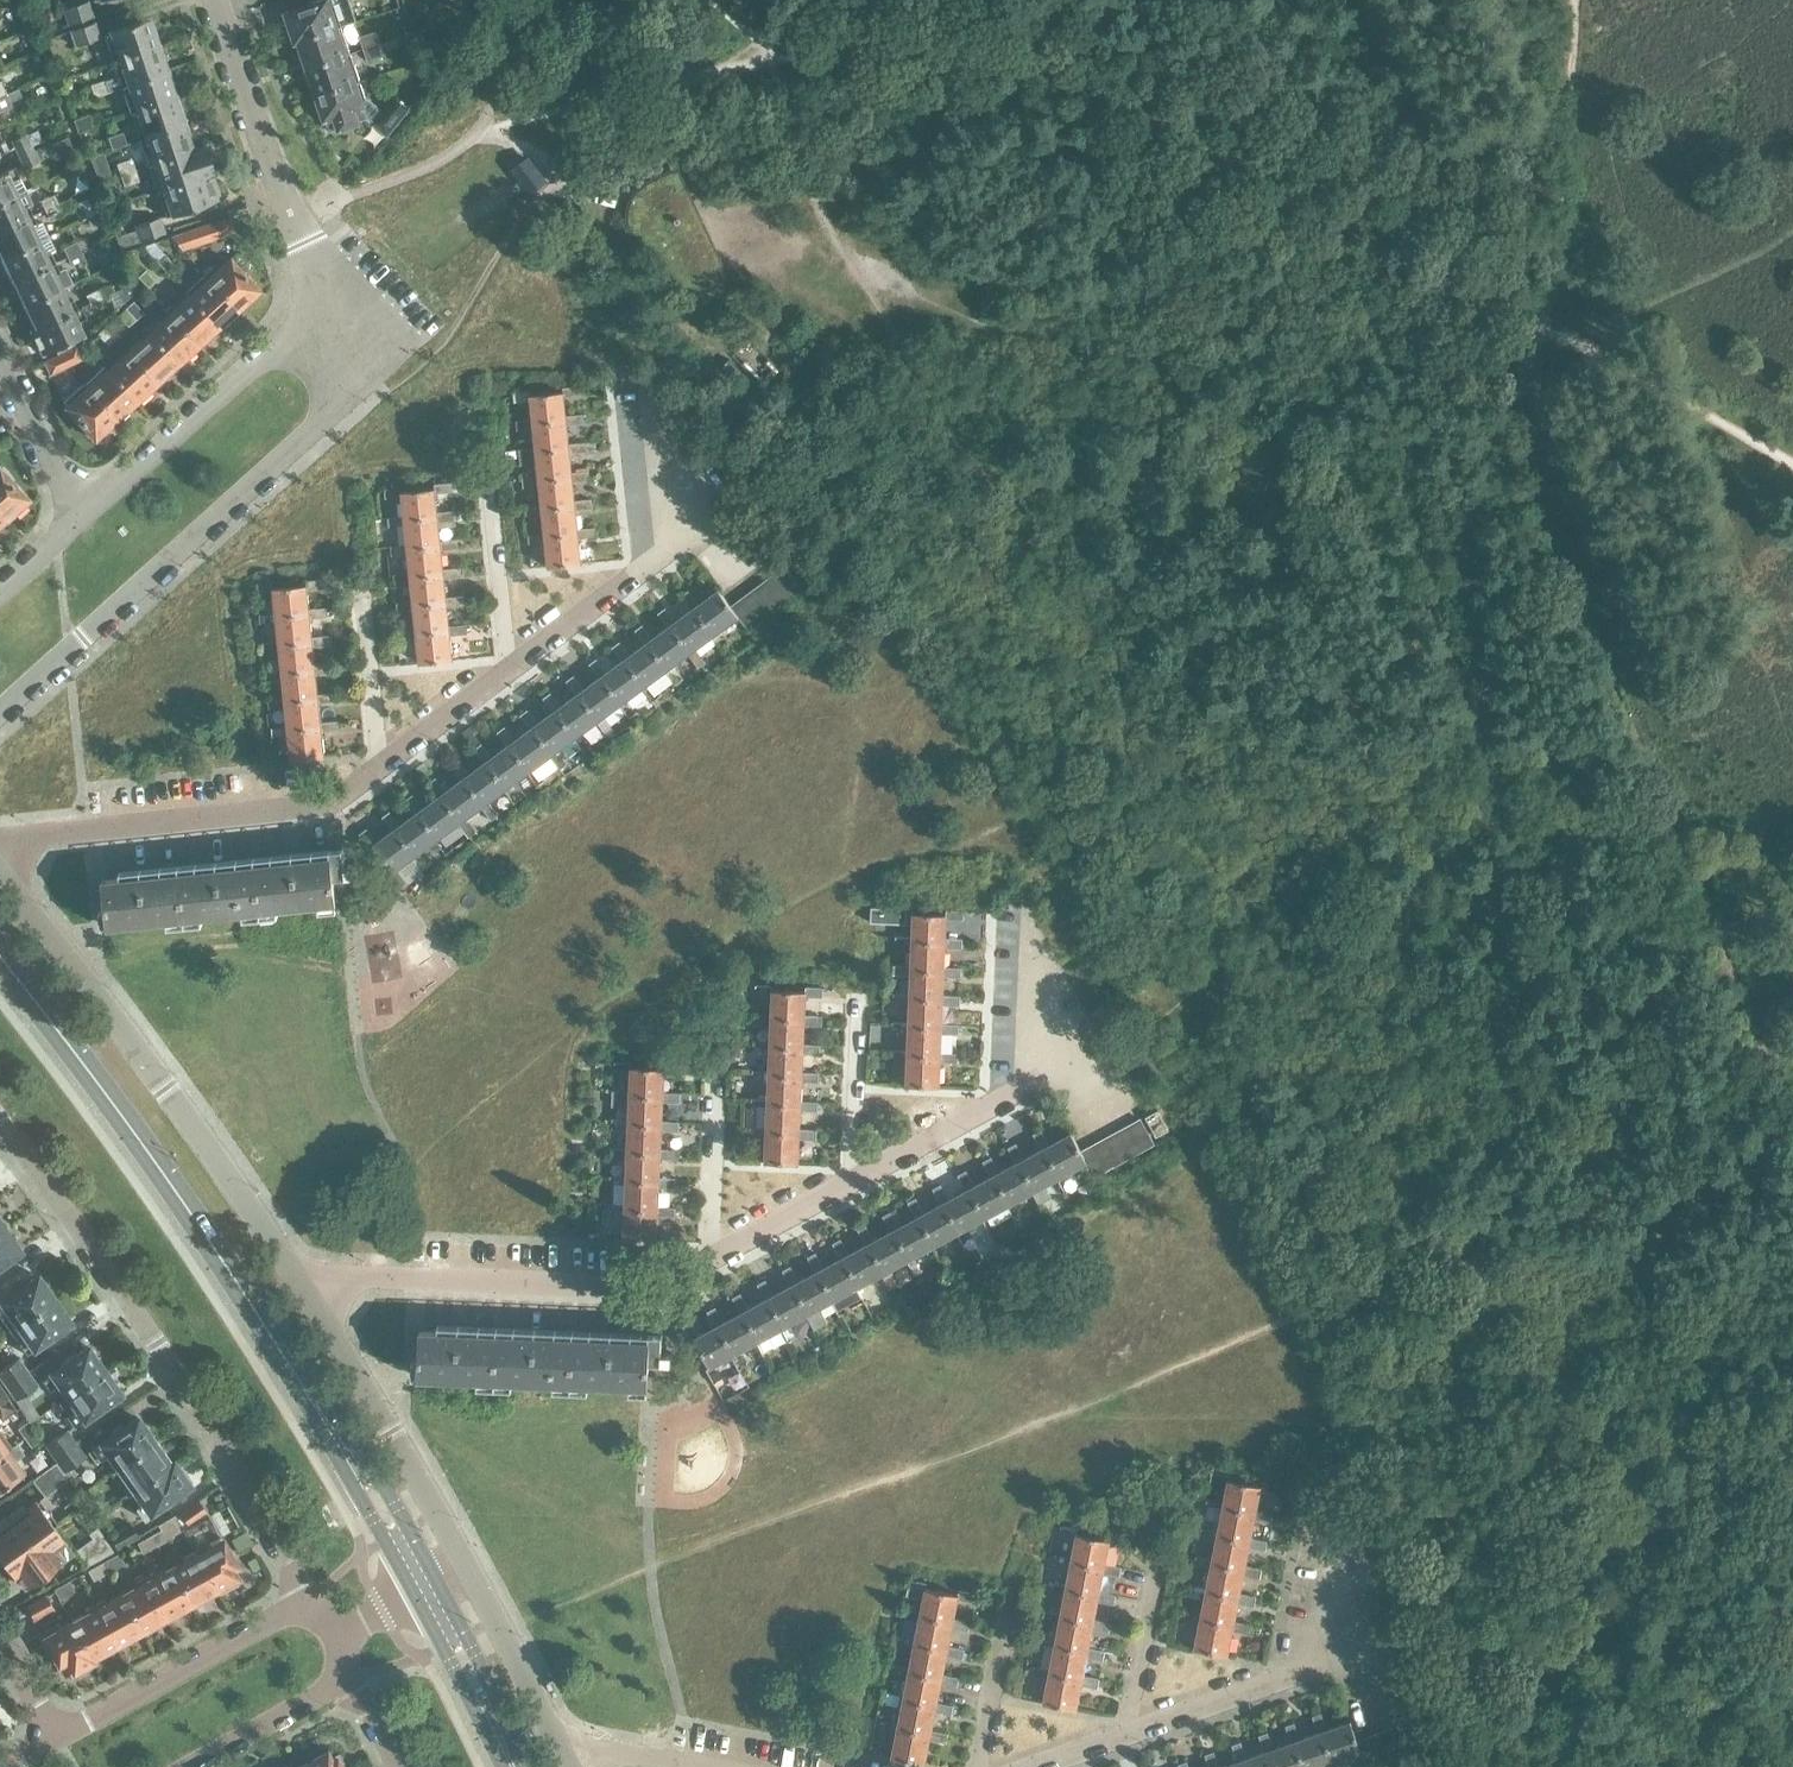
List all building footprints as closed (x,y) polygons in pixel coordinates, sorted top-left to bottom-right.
[(296,38),(341,23),(334,0),(324,0),(287,12),(289,18),(288,19),(292,32),(294,32),(296,38)] [(63,10),(68,24),(92,15),(88,2),(63,10)] [(149,18),(110,31),(110,32),(105,34),(114,60),(157,45),(154,33),(156,30),(153,21),(150,20),(149,18)] [(99,36),(94,21),(69,29),(75,45),(99,36)] [(305,55),(308,65),(350,51),(341,23),(296,38),(297,41),(300,40),(301,44),(299,47),(301,55),(305,55)] [(363,37),(366,48),(382,42),(379,31),(363,37)] [(382,42),(366,48),(370,60),(386,54),(382,42)] [(99,93),(128,83),(166,70),(162,59),(165,57),(162,48),(158,47),(157,45),(114,60),(119,75),(95,83),(99,93)] [(316,89),(317,93),(359,78),(350,51),(308,65),(312,78),(311,81),(313,88),(316,89)] [(167,73),(166,70),(128,83),(133,100),(128,101),(132,113),(137,111),(136,109),(175,96),(171,85),(174,82),(171,74),(167,73)] [(366,97),(359,78),(317,93),(318,95),(329,128),(340,125),(341,128),(357,122),(357,120),(357,118),(367,115),(370,114),(365,98),(366,98),(366,97)] [(12,104),(11,101),(21,96),(17,88),(7,93),(0,96),(0,110),(12,104)] [(146,137),(145,135),(185,122),(183,122),(179,111),(182,108),(179,100),(176,99),(175,96),(136,109),(137,111),(142,126),(137,128),(140,139),(146,137)] [(89,113),(75,117),(79,129),(93,124),(89,113)] [(155,163),(154,161),(192,149),(189,139),(191,135),(187,123),(185,122),(145,135),(146,137),(140,139),(149,165),(155,163)] [(122,131),(107,136),(98,139),(101,148),(88,152),(90,156),(127,143),(122,131)] [(19,153),(33,146),(27,133),(13,139),(19,153)] [(8,149),(3,137),(0,138),(0,153),(8,149)] [(19,153),(21,155),(26,167),(50,156),(45,144),(35,149),(33,146),(19,153)] [(205,146),(192,149),(154,161),(155,163),(149,165),(158,192),(164,190),(211,174),(214,173),(205,146)] [(113,176),(122,173),(137,169),(133,159),(119,163),(119,164),(110,168),(112,172),(100,176),(101,180),(113,176)] [(531,191),(545,180),(529,159),(515,169),(531,191)] [(16,193),(25,189),(14,166),(0,173),(0,200),(16,193)] [(140,180),(137,169),(122,173),(126,185),(140,180)] [(214,184),(211,174),(164,190),(172,214),(220,200),(219,198),(220,194),(218,186),(214,184)] [(0,200),(0,229),(26,217),(33,214),(28,203),(22,205),(16,193),(0,200)] [(43,200),(46,208),(59,202),(55,194),(43,200)] [(69,197),(59,202),(46,208),(50,217),(73,206),(69,197)] [(0,229),(0,258),(39,239),(38,238),(49,233),(39,211),(33,214),(26,217),(0,229)] [(119,247),(127,244),(166,232),(161,216),(134,224),(135,227),(123,231),(115,233),(119,247)] [(230,217),(170,236),(182,248),(234,232),(230,217)] [(39,239),(0,258),(6,271),(10,269),(15,280),(55,261),(61,258),(49,233),(38,238),(39,239)] [(65,248),(69,256),(82,249),(78,241),(65,248)] [(166,254),(156,242),(144,246),(157,261),(159,260),(173,277),(177,273),(172,268),(177,264),(167,252),(166,254)] [(82,249),(69,256),(73,265),(86,259),(82,249)] [(206,272),(206,273),(238,308),(245,302),(250,303),(256,297),(256,292),(258,290),(241,271),(243,269),(232,257),(230,259),(218,269),(214,265),(206,272)] [(17,294),(23,305),(61,287),(54,273),(60,271),(55,261),(15,280),(21,292),(17,294)] [(147,285),(155,277),(144,266),(137,273),(147,285)] [(206,273),(186,291),(218,326),(225,320),(229,321),(235,316),(235,311),(238,308),(206,273)] [(119,290),(125,302),(140,289),(136,282),(119,290)] [(32,316),(37,327),(82,306),(81,304),(77,306),(72,297),(67,299),(61,287),(23,305),(29,318),(32,316)] [(91,303),(106,297),(102,288),(87,295),(91,303)] [(166,309),(170,313),(198,344),(205,338),(209,339),(215,333),(215,329),(218,326),(186,291),(166,309)] [(135,301),(127,308),(137,320),(145,313),(135,301)] [(82,306),(37,327),(33,329),(44,354),(83,335),(77,322),(88,318),(82,306)] [(129,327),(137,320),(127,308),(119,315),(129,327)] [(177,363),(183,358),(184,357),(189,358),(195,352),(195,347),(198,344),(170,313),(157,325),(154,320),(145,328),(177,363)] [(107,328),(100,335),(110,345),(117,338),(107,328)] [(169,370),(170,370),(177,363),(145,328),(138,335),(142,339),(128,351),(156,382),(159,380),(163,381),(169,376),(169,370)] [(68,350),(74,364),(83,360),(77,345),(68,350)] [(124,347),(104,365),(136,400),(138,399),(143,400),(150,393),(149,388),(156,382),(128,351),(124,347)] [(68,350),(45,361),(51,374),(74,364),(68,350)] [(116,418),(117,418),(118,417),(123,419),(130,412),(129,407),(136,400),(104,365),(95,374),(99,378),(89,387),(116,418)] [(116,418),(89,387),(83,381),(64,400),(69,405),(67,407),(84,426),(82,430),(89,436),(93,435),(95,438),(97,435),(103,436),(109,430),(109,425),(116,418)] [(568,420),(567,415),(565,397),(583,395),(582,385),(564,387),(564,391),(531,394),(530,390),(512,392),(513,400),(531,399),(534,423),(568,420)] [(585,413),(567,415),(568,420),(534,423),(537,447),(537,452),(571,448),(570,444),(568,425),(586,423),(585,413)] [(589,451),(588,447),(588,442),(570,444),(571,448),(537,452),(537,447),(517,449),(519,464),(538,462),(540,481),(574,478),(573,472),(571,453),(589,451)] [(5,518),(13,511),(16,514),(27,504),(24,501),(27,499),(11,481),(14,479),(4,467),(1,470),(0,469),(0,512),(5,518)] [(591,470),(573,472),(574,478),(540,481),(543,509),(577,506),(576,500),(574,481),(592,479),(591,470)] [(454,492),(453,481),(436,483),(436,487),(402,490),(402,484),(384,485),(385,497),(403,496),(405,520),(440,516),(439,512),(438,493),(454,492)] [(595,508),(594,505),(594,498),(576,500),(577,506),(543,509),(546,538),(580,534),(579,528),(577,510),(595,508)] [(456,510),(439,512),(440,516),(405,520),(408,548),(443,544),(442,540),(441,522),(457,520),(456,515),(456,510)] [(549,567),(583,563),(580,538),(598,536),(597,526),(579,528),(580,534),(546,538),(549,567)] [(459,538),(442,540),(443,544),(408,548),(411,576),(446,573),(445,569),(443,550),(460,548),(459,543),(459,538)] [(793,597),(803,589),(786,566),(775,574),(793,597)] [(462,567),(445,569),(446,573),(411,576),(414,605),(449,601),(448,597),(446,578),(463,577),(462,567)] [(775,574),(765,582),(782,605),(793,597),(775,574)] [(275,588),(278,617),(312,613),(312,609),(310,590),(325,588),(324,578),(308,580),(308,584),(275,588)] [(754,590),(771,613),(782,605),(765,582),(754,590)] [(732,606),(719,588),(699,603),(690,590),(682,596),(691,609),(696,606),(717,634),(739,617),(740,617),(732,606)] [(754,590),(743,598),(760,621),(771,613),(754,590)] [(466,605),(465,601),(465,595),(448,597),(449,601),(414,605),(417,635),(452,631),(451,625),(449,606),(466,605)] [(743,598),(732,606),(740,617),(739,617),(748,629),(760,621),(743,598)] [(659,613),(668,626),(673,623),(694,651),(717,634),(696,606),(691,609),(676,620),(667,607),(659,613)] [(278,617),(281,645),(315,642),(315,637),(313,618),(328,617),(327,607),(312,609),(312,613),(278,617)] [(417,635),(420,664),(455,660),(452,635),(469,633),(468,623),(451,625),(452,631),(417,635)] [(673,623),(668,626),(653,637),(643,624),(636,630),(645,643),(650,640),(671,668),(694,651),(673,623)] [(281,645),(284,674),(318,671),(317,665),(316,647),(331,645),(330,636),(315,637),(315,642),(281,645)] [(613,647),(622,660),(627,657),(648,685),(671,668),(650,640),(645,643),(630,654),(621,641),(613,647)] [(590,664),(599,677),(604,674),(625,702),(648,685),(627,657),(622,660),(607,671),(598,658),(590,664)] [(284,674),(287,703),(321,699),(320,694),(318,675),(334,674),(333,664),(317,665),(318,671),(284,674)] [(604,674),(599,677),(584,688),(575,675),(567,681),(576,694),(580,691),(602,719),(625,702),(604,674)] [(544,698),(553,711),(557,708),(579,736),(602,719),(580,691),(576,694),(561,705),(552,692),(544,698)] [(321,699),(287,703),(290,731),(324,727),(323,722),(321,704),(337,702),(336,692),(320,694),(321,699)] [(521,715),(530,728),(534,725),(556,753),(579,736),(557,708),(553,711),(538,722),(529,709),(521,715)] [(290,731),(293,760),(327,756),(324,732),(340,731),(339,721),(323,722),(324,727),(290,731)] [(498,732),(507,745),(511,742),(533,770),(556,753),(534,725),(530,728),(515,739),(506,726),(498,732)] [(511,742),(507,745),(492,756),(483,743),(475,749),(484,762),(488,759),(509,787),(533,770),(511,742)] [(452,766),(461,779),(465,776),(486,804),(483,807),(492,820),(500,815),(490,802),(509,787),(488,759),(484,762),(469,773),(460,760),(452,766)] [(437,777),(434,779),(429,783),(439,796),(442,793),(463,821),(483,807),(486,804),(465,776),(461,779),(447,790),(437,777)] [(406,800),(415,813),(419,810),(440,838),(463,821),(442,793),(439,796),(423,807),(414,794),(406,800)] [(383,817),(392,830),(396,827),(417,855),(440,838),(419,810),(415,813),(400,824),(391,811),(383,817)] [(391,874),(401,888),(408,882),(399,869),(417,855),(396,827),(392,830),(377,841),(368,828),(360,834),(370,848),(374,846),(393,872),(391,874)] [(103,879),(108,926),(337,902),(335,877),(347,876),(357,875),(356,864),(346,865),(344,845),(343,846),(343,848),(331,849),(331,847),(330,847),(331,855),(103,879)] [(964,920),(965,910),(948,909),(947,914),(913,912),(912,937),(897,936),(896,945),(912,946),(912,942),(947,943),(947,939),(948,919),(964,920)] [(963,939),(947,939),(947,943),(912,942),(912,946),(911,965),(896,964),(895,973),(911,974),(911,970),(945,972),(946,967),(947,948),(963,949),(963,939)] [(944,1001),(944,995),(945,976),(962,977),(962,967),(946,967),(945,972),(911,970),(911,974),(910,999),(944,1001)] [(823,997),(823,987),(806,987),(806,990),(772,989),(771,1013),(771,1018),(805,1020),(805,1015),(806,996),(823,997)] [(961,996),(944,995),(944,1001),(910,999),(908,1028),(943,1029),(943,1023),(944,1005),(960,1006),(961,996)] [(822,1015),(805,1015),(805,1020),(771,1018),(771,1013),(752,1013),(751,1026),(771,1026),(770,1047),(804,1048),(804,1043),(805,1024),(822,1025),(822,1015)] [(942,1058),(942,1052),(943,1033),(959,1034),(960,1024),(943,1023),(943,1029),(908,1028),(907,1056),(942,1058)] [(820,1054),(821,1049),(821,1044),(804,1043),(804,1048),(770,1047),(769,1076),(803,1077),(803,1071),(804,1053),(820,1054)] [(958,1053),(942,1052),(942,1058),(907,1056),(906,1085),(940,1087),(942,1062),(958,1063),(958,1053)] [(682,1074),(682,1064),(665,1064),(665,1068),(631,1066),(630,1091),(629,1096),(664,1097),(664,1092),(665,1074),(682,1074)] [(820,1072),(803,1071),(803,1077),(769,1076),(768,1104),(802,1105),(802,1100),(803,1082),(819,1082),(820,1072)] [(681,1093),(664,1092),(664,1097),(629,1096),(630,1091),(610,1090),(609,1104),(629,1105),(628,1124),(663,1125),(663,1121),(664,1102),(681,1103),(681,1093)] [(819,1101),(802,1100),(802,1105),(768,1104),(766,1133),(800,1134),(801,1129),(801,1110),(818,1111),(819,1101)] [(1158,1109),(1145,1116),(1156,1136),(1169,1129),(1158,1109)] [(1155,1144),(1141,1119),(1129,1125),(1143,1150),(1155,1144)] [(680,1131),(680,1126),(680,1121),(663,1121),(663,1125),(628,1124),(627,1153),(662,1155),(662,1150),(663,1131),(680,1131)] [(1129,1125),(1117,1132),(1131,1157),(1143,1150),(1129,1125)] [(1062,1176),(1087,1162),(1081,1151),(1071,1132),(1050,1143),(1042,1128),(1033,1133),(1040,1148),(1045,1146),(1062,1176)] [(817,1130),(801,1129),(800,1134),(766,1133),(765,1162),(799,1163),(800,1139),(817,1139),(817,1130)] [(1131,1157),(1117,1132),(1105,1138),(1119,1163),(1131,1157)] [(1105,1138),(1093,1145),(1107,1170),(1119,1163),(1105,1138)] [(1007,1147),(1015,1162),(1020,1159),(1037,1190),(1062,1176),(1045,1146),(1040,1148),(1024,1157),(1016,1143),(1007,1147)] [(1107,1170),(1093,1145),(1081,1151),(1087,1162),(1095,1176),(1107,1170)] [(679,1151),(662,1150),(662,1155),(627,1153),(626,1182),(660,1183),(661,1178),(661,1159),(678,1160),(679,1151)] [(982,1161),(990,1175),(995,1173),(1011,1203),(1037,1190),(1020,1159),(1015,1162),(999,1171),(991,1156),(982,1161)] [(958,1174),(966,1189),(970,1187),(986,1217),(1011,1203),(995,1173),(990,1175),(974,1184),(966,1170),(958,1174)] [(677,1188),(678,1183),(678,1179),(661,1178),(660,1183),(626,1182),(625,1210),(659,1212),(660,1206),(660,1187),(677,1188)] [(932,1188),(940,1203),(945,1200),(961,1231),(986,1217),(970,1187),(966,1189),(949,1198),(941,1183),(932,1188)] [(945,1200),(940,1203),(924,1212),(916,1197),(907,1202),(915,1216),(919,1214),(936,1244),(961,1231),(945,1200)] [(677,1207),(660,1206),(659,1212),(625,1210),(624,1239),(658,1241),(659,1216),(676,1217),(677,1207)] [(882,1215),(890,1230),(894,1228),(911,1258),(936,1244),(919,1214),(915,1216),(899,1225),(891,1211),(882,1215)] [(866,1225),(862,1227),(857,1229),(865,1244),(869,1241),(886,1272),(882,1274),(889,1287),(899,1282),(891,1269),(911,1258),(894,1228),(890,1230),(874,1239),(866,1225)] [(0,1230),(0,1268),(9,1262),(8,1260),(21,1250),(5,1227),(0,1230)] [(832,1243),(840,1257),(844,1255),(861,1285),(882,1274),(886,1272),(869,1241),(865,1244),(848,1253),(840,1238),(832,1243)] [(807,1257),(815,1271),(819,1269),(835,1299),(861,1285),(844,1255),(840,1257),(823,1266),(815,1252),(807,1257)] [(782,1270),(790,1285),(794,1282),(810,1313),(806,1315),(814,1328),(827,1321),(819,1308),(835,1299),(819,1269),(815,1271),(798,1280),(790,1266),(782,1270)] [(55,1298),(39,1275),(25,1284),(24,1283),(13,1291),(14,1292),(0,1302),(0,1314),(10,1329),(55,1298)] [(774,1294),(766,1279),(757,1284),(765,1298),(769,1296),(785,1327),(790,1324),(806,1315),(810,1313),(794,1282),(790,1285),(774,1294)] [(732,1298),(740,1312),(744,1310),(760,1340),(785,1327),(769,1296),(765,1298),(748,1307),(740,1293),(732,1298)] [(72,1323),(63,1311),(55,1298),(10,1329),(28,1355),(48,1341),(59,1334),(58,1333),(72,1323)] [(718,1324),(735,1354),(760,1340),(744,1310),(740,1312),(723,1321),(715,1307),(707,1311),(714,1326),(718,1324)] [(698,1335),(690,1320),(682,1325),(690,1341),(694,1339),(709,1368),(706,1369),(715,1383),(723,1379),(718,1370),(722,1367),(719,1362),(735,1354),(718,1324),(714,1326),(698,1335)] [(420,1329),(418,1377),(649,1387),(650,1362),(662,1362),(672,1362),(673,1352),(662,1351),(663,1331),(649,1331),(649,1339),(420,1329)] [(56,1384),(66,1398),(105,1370),(88,1346),(74,1356),(73,1355),(63,1361),(64,1363),(41,1379),(48,1389),(56,1384)] [(8,1386),(29,1371),(20,1357),(0,1371),(0,1375),(8,1386)] [(121,1394),(105,1370),(66,1398),(74,1410),(67,1415),(75,1427),(97,1411),(98,1412),(109,1405),(108,1403),(121,1394)] [(39,1384),(29,1371),(8,1386),(17,1399),(39,1384)] [(4,1389),(0,1392),(0,1404),(1,1405),(10,1398),(4,1389)] [(110,1471),(113,1469),(154,1440),(138,1417),(124,1427),(123,1425),(112,1433),(113,1435),(88,1452),(96,1462),(102,1459),(110,1471)] [(25,1438),(36,1430),(29,1420),(18,1428),(25,1438)] [(36,1430),(25,1438),(32,1448),(43,1440),(36,1430)] [(55,1458),(76,1443),(66,1430),(45,1445),(55,1458)] [(154,1440),(113,1469),(128,1492),(131,1491),(168,1465),(170,1463),(154,1440)] [(57,1461),(68,1478),(76,1472),(72,1467),(86,1457),(76,1443),(55,1458),(57,1461)] [(7,1450),(0,1456),(0,1494),(8,1489),(26,1475),(23,1472),(16,1462),(25,1456),(16,1444),(7,1450)] [(174,1460),(170,1463),(168,1465),(131,1491),(140,1505),(136,1508),(144,1518),(164,1504),(165,1506),(176,1498),(175,1497),(191,1485),(186,1478),(188,1475),(182,1466),(179,1467),(174,1460)] [(57,1461),(33,1479),(45,1495),(68,1478),(57,1461)] [(1279,1484),(1262,1481),(1262,1484),(1228,1478),(1222,1506),(1256,1513),(1257,1509),(1261,1490),(1277,1494),(1279,1484)] [(76,1493),(85,1508),(95,1502),(93,1499),(103,1493),(95,1482),(76,1493)] [(183,1531),(192,1548),(191,1549),(214,1591),(238,1577),(234,1570),(238,1567),(220,1535),(207,1511),(198,1498),(179,1512),(180,1513),(174,1517),(183,1531)] [(3,1562),(52,1525),(56,1522),(39,1500),(26,1509),(23,1504),(0,1521),(0,1560),(2,1560),(3,1562)] [(1273,1512),(1257,1509),(1256,1513),(1222,1506),(1217,1534),(1250,1541),(1251,1536),(1255,1518),(1272,1521),(1273,1512)] [(162,1528),(151,1534),(158,1546),(175,1536),(174,1535),(183,1531),(174,1517),(173,1515),(159,1523),(162,1528)] [(110,1535),(117,1547),(138,1536),(131,1523),(110,1535)] [(72,1553),(62,1539),(63,1539),(52,1525),(3,1562),(4,1563),(4,1567),(9,1574),(12,1574),(15,1578),(17,1576),(25,1587),(72,1553)] [(97,1527),(89,1532),(91,1537),(76,1548),(87,1563),(112,1550),(97,1527)] [(1104,1567),(1105,1562),(1108,1544),(1125,1547),(1127,1537),(1110,1534),(1109,1539),(1077,1532),(1071,1560),(1104,1567)] [(151,1534),(138,1541),(145,1553),(158,1546),(151,1534)] [(1250,1541),(1217,1534),(1211,1562),(1244,1569),(1245,1565),(1249,1546),(1266,1549),(1268,1540),(1251,1536),(1250,1541)] [(203,1597),(214,1591),(191,1549),(186,1551),(181,1543),(162,1554),(170,1568),(191,1605),(203,1599),(203,1597)] [(119,1552),(103,1560),(109,1571),(125,1562),(119,1552)] [(109,1571),(103,1560),(88,1569),(94,1579),(109,1571)] [(1099,1595),(1100,1591),(1103,1572),(1120,1575),(1122,1566),(1105,1562),(1104,1567),(1071,1560),(1065,1589),(1099,1595)] [(1262,1568),(1245,1565),(1244,1569),(1211,1562),(1206,1590),(1239,1597),(1240,1593),(1243,1573),(1260,1577),(1262,1568)] [(154,1570),(142,1576),(165,1618),(179,1610),(181,1611),(191,1605),(170,1568),(157,1576),(154,1570)] [(153,1624),(165,1618),(142,1576),(134,1581),(137,1586),(120,1596),(141,1634),(153,1627),(153,1624)] [(954,1621),(955,1617),(959,1599),(974,1602),(976,1592),(960,1588),(959,1592),(927,1586),(927,1582),(907,1578),(904,1595),(924,1599),(921,1614),(954,1621)] [(54,1588),(55,1590),(60,1599),(76,1590),(70,1580),(54,1588)] [(1093,1623),(1094,1618),(1097,1600),(1114,1603),(1116,1594),(1100,1591),(1099,1595),(1065,1589),(1060,1617),(1093,1623)] [(1206,1590),(1200,1618),(1233,1625),(1234,1620),(1238,1602),(1255,1605),(1256,1596),(1240,1593),(1239,1597),(1206,1590)] [(47,1595),(26,1605),(34,1619),(54,1609),(52,1604),(47,1595)] [(108,1597),(95,1604),(117,1644),(129,1637),(132,1638),(141,1634),(120,1596),(110,1601),(108,1597)] [(84,1615),(70,1623),(91,1661),(104,1655),(104,1651),(117,1644),(95,1604),(82,1611),(84,1615)] [(949,1649),(949,1645),(953,1626),(969,1629),(971,1620),(955,1617),(954,1621),(921,1614),(915,1643),(949,1649)] [(57,1623),(57,1624),(41,1633),(65,1676),(79,1668),(81,1669),(88,1666),(88,1663),(91,1661),(70,1623),(67,1617),(57,1623)] [(1087,1652),(1088,1647),(1092,1628),(1109,1631),(1111,1622),(1094,1618),(1093,1623),(1060,1617),(1054,1645),(1087,1652)] [(1251,1624),(1234,1620),(1233,1625),(1200,1618),(1194,1647),(1228,1654),(1232,1630),(1249,1633),(1251,1624)] [(943,1678),(944,1673),(948,1654),(963,1657),(965,1648),(949,1645),(949,1649),(915,1643),(909,1671),(943,1678)] [(1082,1680),(1083,1675),(1086,1656),(1104,1660),(1105,1650),(1088,1647),(1087,1652),(1054,1645),(1049,1673),(1082,1680)] [(937,1706),(938,1702),(942,1682),(958,1686),(960,1677),(944,1673),(943,1678),(909,1671),(904,1699),(937,1706)] [(1049,1673),(1043,1702),(1076,1708),(1081,1684),(1098,1688),(1100,1678),(1083,1675),(1082,1680),(1049,1673)] [(932,1734),(933,1730),(936,1710),(953,1714),(954,1705),(938,1702),(937,1706),(904,1699),(898,1728),(932,1734)] [(1317,1732),(1323,1730),(1335,1763),(1329,1765),(1330,1766),(1341,1766),(1339,1761),(1362,1753),(1358,1740),(1351,1721),(1327,1729),(1321,1713),(1312,1716),(1317,1732)] [(1317,1732),(1300,1738),(1295,1722),(1286,1726),(1291,1742),(1296,1740),(1306,1766),(1322,1766),(1329,1765),(1335,1763),(1323,1730),(1317,1732)] [(898,1728),(892,1756),(926,1763),(931,1738),(947,1741),(949,1733),(933,1730),(932,1734),(898,1728)] [(1393,1759),(1383,1731),(1371,1736),(1381,1764),(1393,1759)] [(1265,1751),(1269,1749),(1276,1766),(1306,1766),(1296,1740),(1291,1742),(1274,1748),(1268,1732),(1259,1735),(1265,1751)] [(1358,1740),(1362,1753),(1367,1766),(1371,1766),(1381,1764),(1371,1736),(1358,1740)] [(1238,1760),(1242,1759),(1245,1766),(1276,1766),(1269,1749),(1265,1751),(1246,1757),(1241,1742),(1232,1745),(1238,1760)] [(309,1762),(311,1766),(345,1766),(339,1755),(334,1758),(330,1751),(309,1762)] [(1238,1760),(1220,1766),(1214,1751),(1205,1755),(1209,1766),(1245,1766),(1242,1759),(1238,1760)]
